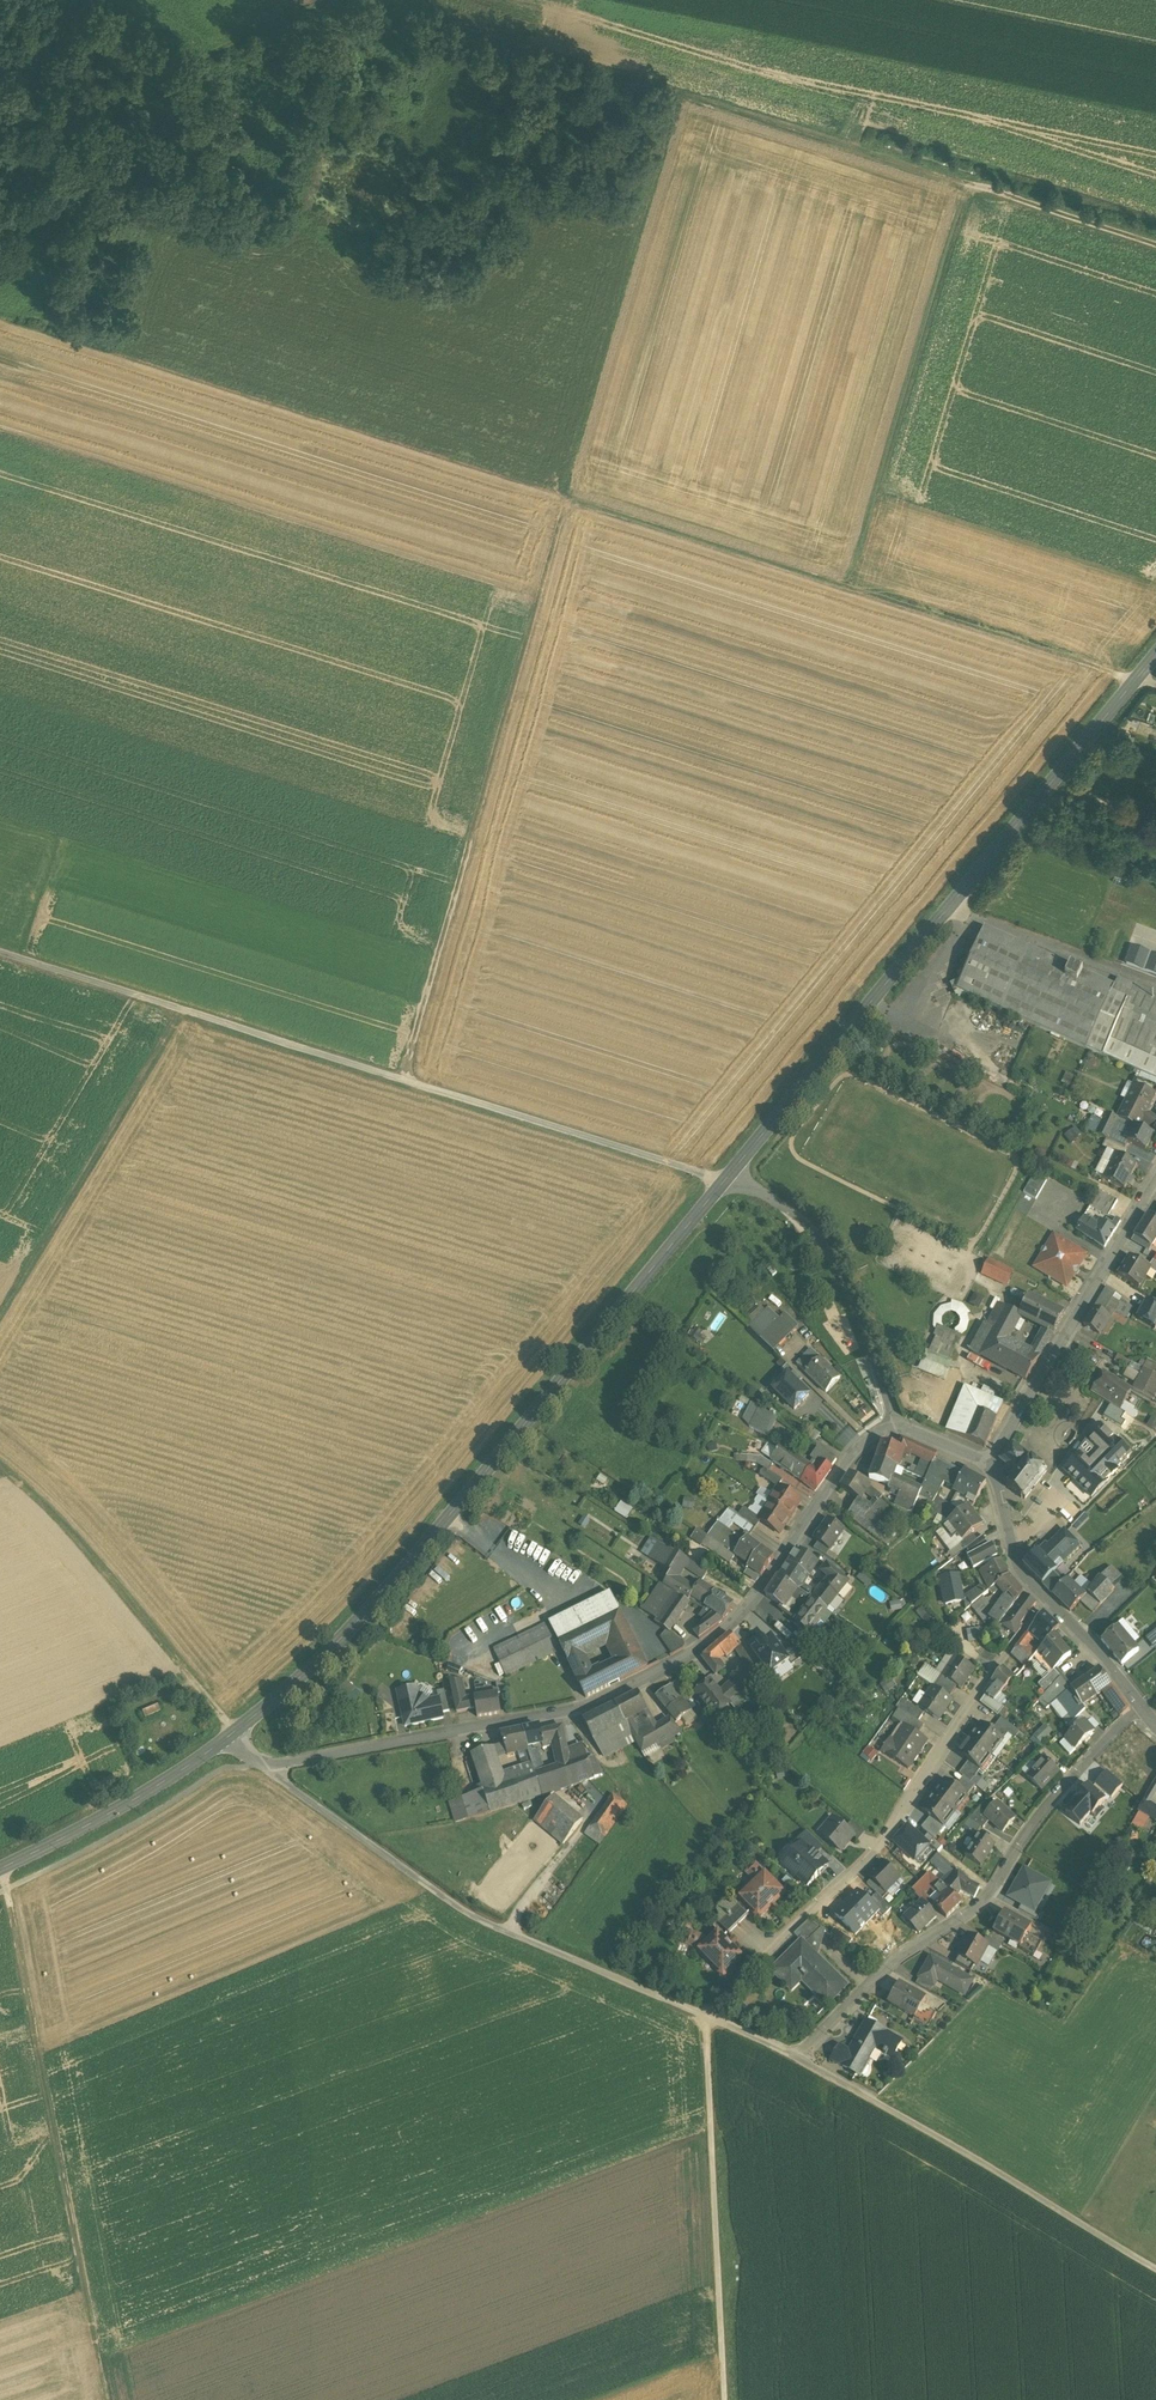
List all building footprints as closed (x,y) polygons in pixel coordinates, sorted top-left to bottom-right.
[(1153,737),(1155,729),(1140,724),(1137,731),(1153,737)] [(955,990),(1000,1010),(1028,948),(983,928),(955,990)] [(1117,980),(1114,987),(1028,948),(1000,1010),(1155,1080),(1155,997),(1117,980)] [(1132,949),(1127,966),(1155,976),(1155,957),(1132,949)] [(1135,1087),(1118,1120),(1126,1124),(1135,1128),(1138,1130),(1147,1113),(1148,1112),(1148,1111),(1155,1097),(1135,1087)] [(1147,1113),(1138,1130),(1153,1137),(1155,1133),(1154,1133),(1155,1130),(1155,1119),(1147,1113)] [(1107,1115),(1103,1123),(1092,1118),(1086,1130),(1108,1141),(1118,1120),(1107,1115)] [(1135,1128),(1126,1124),(1124,1128),(1132,1133),(1135,1128)] [(1138,1130),(1135,1128),(1132,1133),(1127,1143),(1145,1152),(1153,1137),(1138,1130)] [(1072,1131),(1064,1137),(1071,1145),(1079,1138),(1072,1131)] [(1127,1151),(1108,1141),(1103,1148),(1109,1151),(1115,1154),(1123,1158),(1127,1151)] [(1034,1157),(1041,1162),(1046,1153),(1038,1149),(1034,1157)] [(1109,1151),(1096,1174),(1103,1178),(1115,1154),(1109,1151)] [(1103,1178),(1125,1190),(1137,1165),(1123,1158),(1115,1154),(1103,1178)] [(1046,1182),(1034,1175),(1027,1187),(1039,1194),(1046,1182)] [(1039,1194),(1027,1187),(1023,1193),(1036,1201),(1039,1194)] [(1099,1192),(1083,1218),(1085,1219),(1077,1231),(1104,1248),(1121,1222),(1108,1217),(1117,1202),(1099,1192)] [(1148,1216),(1134,1237),(1135,1237),(1133,1241),(1149,1250),(1151,1247),(1152,1248),(1155,1241),(1155,1221),(1148,1216)] [(1087,1255),(1054,1235),(1035,1267),(1049,1276),(1050,1279),(1053,1278),(1067,1287),(1087,1255)] [(1149,1268),(1130,1257),(1118,1276),(1139,1289),(1150,1271),(1151,1270),(1149,1268)] [(989,1261),(982,1276),(1007,1288),(1014,1273),(989,1261)] [(1111,1290),(1106,1288),(1103,1294),(1108,1298),(1112,1300),(1116,1295),(1111,1290)] [(1108,1298),(1103,1294),(1094,1309),(1100,1312),(1108,1298)] [(978,1306),(981,1300),(974,1296),(971,1303),(978,1306)] [(1064,1315),(1028,1297),(1023,1307),(1019,1315),(1019,1316),(1021,1316),(1054,1333),(1064,1315)] [(1000,1303),(1011,1307),(1012,1302),(1002,1298),(1000,1303)] [(1134,1309),(1122,1300),(1116,1311),(1128,1319),(1134,1309)] [(1148,1302),(1138,1320),(1155,1330),(1155,1329),(1155,1307),(1154,1306),(1148,1302)] [(1013,1312),(999,1304),(987,1326),(995,1331),(994,1334),(993,1335),(1003,1340),(1004,1340),(1007,1341),(1021,1316),(1019,1316),(1013,1312)] [(1017,1304),(1013,1312),(1019,1315),(1023,1307),(1017,1304)] [(768,1309),(749,1327),(760,1338),(779,1320),(768,1309)] [(1100,1312),(1094,1309),(1083,1326),(1099,1335),(1110,1318),(1100,1312)] [(779,1320),(760,1338),(772,1350),(796,1326),(785,1315),(779,1320)] [(994,1334),(995,1331),(987,1326),(985,1325),(970,1352),(981,1357),(992,1337),(990,1335),(991,1333),(994,1334)] [(1054,1333),(1045,1329),(1031,1354),(1040,1358),(1054,1333)] [(1003,1340),(993,1335),(992,1337),(981,1357),(1026,1381),(1040,1358),(1031,1354),(1007,1341),(1004,1340),(1003,1340)] [(954,1346),(935,1338),(929,1352),(935,1355),(948,1360),(954,1346)] [(811,1351),(797,1365),(806,1373),(819,1359),(811,1351)] [(948,1360),(935,1355),(932,1362),(945,1367),(948,1360)] [(1130,1362),(1118,1355),(1115,1362),(1127,1368),(1130,1362)] [(819,1359),(806,1373),(826,1393),(840,1378),(820,1359),(819,1359)] [(1148,1360),(1143,1370),(1155,1376),(1155,1364),(1148,1360)] [(1143,1370),(1132,1363),(1128,1369),(1140,1375),(1143,1370)] [(788,1375),(797,1385),(802,1380),(787,1365),(782,1370),(788,1375)] [(1143,1370),(1140,1375),(1132,1389),(1153,1400),(1155,1395),(1155,1376),(1143,1370)] [(1130,1392),(1102,1374),(1091,1391),(1121,1409),(1130,1392)] [(795,1410),(809,1396),(797,1385),(788,1375),(774,1390),(795,1410)] [(965,1388),(959,1403),(966,1406),(973,1391),(965,1388)] [(1003,1404),(973,1391),(966,1406),(977,1411),(997,1420),(1003,1404)] [(733,1410),(740,1414),(747,1398),(740,1395),(733,1410)] [(966,1406),(959,1403),(947,1431),(966,1439),(977,1411),(966,1406)] [(1103,1417),(1122,1428),(1126,1422),(1121,1419),(1125,1414),(1111,1405),(1103,1417)] [(777,1419),(759,1409),(749,1427),(767,1438),(777,1419)] [(997,1420),(977,1411),(966,1439),(985,1447),(997,1420)] [(839,1436),(844,1442),(856,1433),(851,1426),(839,1436)] [(1129,1454),(1100,1426),(1088,1439),(1098,1450),(1086,1461),(1081,1456),(1065,1471),(1092,1497),(1117,1471),(1115,1469),(1129,1454)] [(916,1445),(900,1439),(897,1448),(902,1450),(901,1453),(906,1455),(908,1451),(913,1453),(916,1445)] [(897,1448),(882,1443),(876,1460),(896,1467),(901,1453),(902,1450),(897,1448)] [(716,1444),(709,1446),(711,1453),(718,1451),(716,1444)] [(1047,1471),(1013,1444),(1000,1460),(1007,1465),(1004,1470),(1012,1477),(1006,1485),(1008,1486),(1007,1487),(1008,1488),(1009,1487),(1021,1497),(1021,1498),(1022,1497),(1025,1499),(1033,1490),(1034,1489),(1033,1488),(1047,1471)] [(937,1454),(916,1445),(913,1453),(933,1462),(935,1458),(937,1454)] [(836,1460),(818,1447),(811,1458),(813,1460),(809,1467),(811,1468),(815,1472),(822,1463),(830,1469),(836,1460)] [(795,1458),(780,1448),(771,1460),(785,1470),(795,1458)] [(757,1464),(761,1457),(735,1455),(735,1461),(757,1464)] [(773,1465),(761,1457),(757,1464),(764,1469),(769,1471),(773,1465)] [(809,1467),(795,1457),(795,1458),(785,1470),(801,1481),(802,1481),(811,1468),(809,1467)] [(952,1467),(935,1458),(933,1462),(925,1480),(941,1487),(944,1483),(952,1467)] [(896,1467),(876,1460),(870,1478),(889,1486),(890,1485),(893,1475),(896,1467)] [(822,1463),(815,1472),(811,1468),(802,1481),(815,1491),(831,1469),(830,1469),(822,1463)] [(963,1473),(952,1467),(944,1483),(955,1489),(963,1473)] [(769,1471),(764,1469),(759,1476),(778,1488),(783,1480),(769,1471)] [(986,1483),(964,1471),(963,1473),(955,1489),(969,1497),(966,1501),(974,1506),(986,1483)] [(868,1487),(850,1475),(841,1489),(858,1500),(859,1501),(859,1500),(864,1492),(868,1487)] [(921,1489),(893,1475),(890,1485),(893,1486),(891,1489),(900,1493),(894,1504),(911,1512),(915,1505),(916,1502),(918,1497),(921,1489)] [(925,1480),(916,1476),(913,1481),(923,1486),(925,1480)] [(941,1487),(925,1480),(923,1486),(921,1489),(918,1497),(932,1505),(936,1498),(941,1487)] [(883,1498),(868,1487),(864,1492),(878,1502),(878,1503),(880,1500),(883,1498)] [(789,1495),(782,1490),(777,1497),(775,1495),(769,1504),(770,1504),(790,1518),(801,1502),(790,1494),(789,1495)] [(932,1505),(918,1497),(916,1502),(915,1505),(928,1512),(928,1511),(934,1505),(932,1505)] [(936,1498),(932,1505),(934,1505),(928,1511),(928,1512),(944,1520),(951,1506),(936,1498)] [(695,1501),(684,1499),(683,1509),(693,1511),(695,1501)] [(872,1509),(859,1500),(859,1501),(858,1500),(848,1515),(859,1525),(872,1510),(872,1509)] [(878,1502),(872,1509),(872,1510),(859,1525),(867,1531),(876,1520),(887,1507),(880,1500),(878,1503),(878,1502)] [(974,1506),(966,1501),(961,1511),(963,1512),(968,1508),(969,1509),(974,1506)] [(633,1510),(622,1503),(616,1513),(627,1520),(633,1510)] [(790,1518),(770,1504),(765,1512),(766,1512),(761,1520),(760,1521),(780,1534),(790,1519),(790,1518)] [(951,1506),(944,1520),(949,1523),(963,1512),(961,1511),(951,1506)] [(761,1520),(744,1508),(739,1515),(756,1527),(760,1521),(761,1520)] [(949,1523),(945,1526),(954,1537),(958,1534),(962,1540),(963,1541),(972,1534),(982,1526),(969,1509),(968,1508),(963,1512),(949,1523)] [(739,1515),(730,1509),(727,1512),(731,1516),(728,1521),(733,1524),(750,1536),(756,1527),(739,1515)] [(727,1512),(718,1524),(728,1531),(733,1524),(728,1521),(731,1516),(727,1512)] [(828,1520),(814,1540),(819,1543),(830,1551),(844,1531),(828,1520)] [(899,1538),(876,1520),(867,1531),(887,1547),(899,1538)] [(728,1531),(718,1524),(709,1537),(713,1540),(721,1546),(726,1548),(735,1555),(745,1542),(728,1531)] [(954,1537),(945,1526),(942,1528),(942,1529),(936,1534),(950,1552),(960,1544),(959,1543),(962,1540),(958,1534),(954,1537)] [(1065,1533),(1050,1547),(1059,1558),(1060,1559),(1059,1560),(1063,1564),(1079,1548),(1065,1533)] [(972,1534),(963,1541),(962,1540),(959,1543),(960,1544),(965,1550),(966,1549),(977,1541),(972,1534)] [(977,1541),(966,1549),(970,1556),(988,1546),(983,1536),(977,1541)] [(735,1555),(735,1556),(746,1563),(749,1566),(750,1566),(761,1548),(747,1538),(745,1542),(735,1555)] [(721,1546),(713,1540),(709,1546),(718,1551),(721,1546)] [(678,1555),(658,1543),(648,1558),(676,1577),(687,1561),(683,1558),(678,1555)] [(830,1551),(819,1543),(814,1549),(826,1556),(830,1551)] [(1050,1547),(1046,1543),(1037,1552),(1052,1567),(1059,1560),(1060,1559),(1059,1558),(1050,1547)] [(970,1556),(967,1558),(974,1570),(999,1557),(992,1544),(988,1546),(970,1556)] [(687,1551),(682,1548),(678,1555),(683,1558),(687,1551)] [(735,1555),(726,1548),(723,1553),(733,1560),(735,1556),(735,1555)] [(761,1548),(750,1566),(749,1566),(747,1568),(748,1569),(761,1577),(774,1558),(761,1548)] [(816,1563),(797,1550),(788,1563),(808,1576),(814,1567),(816,1563)] [(1052,1567),(1037,1552),(1023,1566),(1042,1585),(1053,1574),(1056,1571),(1052,1567)] [(1063,1564),(1059,1560),(1052,1567),(1056,1571),(1063,1564)] [(1103,1561),(1085,1581),(1092,1588),(1101,1579),(1107,1585),(1117,1574),(1103,1561)] [(1001,1562),(981,1573),(988,1587),(991,1591),(996,1587),(1009,1578),(1001,1563),(1001,1562)] [(808,1576),(788,1563),(779,1577),(795,1589),(798,1591),(802,1593),(805,1589),(801,1587),(808,1576)] [(826,1565),(820,1572),(829,1580),(834,1572),(826,1565)] [(848,1583),(834,1572),(829,1580),(824,1587),(837,1597),(848,1583)] [(1063,1585),(1053,1574),(1042,1585),(1053,1595),(1063,1585)] [(694,1592),(671,1576),(668,1580),(665,1585),(689,1601),(693,1596),(692,1596),(694,1592)] [(956,1576),(945,1578),(951,1603),(962,1601),(956,1576)] [(795,1589),(779,1577),(766,1596),(783,1607),(795,1589)] [(951,1603),(945,1578),(942,1579),(944,1587),(942,1587),(946,1604),(951,1603)] [(1009,1578),(996,1587),(1000,1591),(1006,1598),(1016,1603),(1023,1594),(1009,1578)] [(1092,1588),(1087,1594),(1100,1606),(1114,1591),(1107,1585),(1101,1579),(1092,1588)] [(1084,1596),(1068,1580),(1063,1585),(1053,1595),(1070,1612),(1080,1602),(1085,1597),(1084,1596)] [(690,1604),(661,1584),(643,1611),(658,1620),(656,1623),(666,1631),(670,1633),(690,1604)] [(694,1592),(692,1596),(693,1596),(699,1601),(706,1606),(715,1593),(700,1584),(694,1592)] [(837,1597),(824,1587),(817,1597),(814,1600),(827,1610),(837,1597)] [(988,1587),(982,1590),(986,1595),(990,1592),(991,1591),(988,1587)] [(991,1591),(990,1592),(994,1597),(1000,1591),(996,1587),(991,1591)] [(982,1588),(967,1598),(972,1606),(983,1597),(986,1595),(982,1590),(982,1588)] [(817,1597),(805,1589),(802,1593),(813,1601),(814,1600),(817,1597)] [(802,1593),(798,1591),(795,1596),(810,1605),(813,1601),(802,1593)] [(1006,1598),(1000,1591),(994,1597),(999,1602),(1000,1601),(1002,1603),(1006,1598)] [(734,1607),(715,1593),(706,1606),(705,1608),(724,1621),(734,1607)] [(611,1594),(550,1624),(559,1641),(599,1622),(620,1612),(611,1594)] [(1016,1603),(1007,1614),(1021,1625),(1036,1604),(1023,1594),(1016,1603)] [(1100,1606),(1087,1594),(1084,1596),(1085,1597),(1080,1602),(1093,1614),(1100,1606)] [(972,1606),(971,1606),(979,1616),(991,1607),(983,1597),(972,1606)] [(1002,1603),(989,1620),(999,1626),(1000,1624),(1007,1614),(1016,1603),(1006,1598),(1002,1603)] [(826,1611),(813,1601),(810,1605),(796,1623),(809,1632),(809,1633),(819,1620),(826,1611)] [(724,1621),(705,1608),(699,1617),(705,1622),(697,1630),(694,1633),(699,1640),(724,1622),(724,1621)] [(583,1655),(609,1643),(620,1667),(604,1675),(609,1687),(647,1668),(620,1612),(599,1622),(559,1641),(562,1648),(569,1662),(575,1676),(589,1669),(583,1655)] [(1021,1625),(1007,1614),(1000,1624),(1016,1636),(1023,1626),(1021,1625)] [(1043,1614),(1029,1634),(1033,1637),(1032,1638),(1043,1647),(1050,1640),(1050,1639),(1054,1635),(1059,1629),(1043,1614)] [(819,1620),(809,1633),(809,1632),(808,1633),(815,1638),(825,1625),(819,1620)] [(550,1624),(494,1651),(506,1675),(562,1648),(559,1641),(550,1624)] [(1118,1628),(1102,1641),(1122,1665),(1138,1652),(1118,1628)] [(982,1629),(967,1631),(969,1642),(984,1640),(982,1629)] [(670,1633),(666,1631),(661,1637),(673,1655),(683,1649),(687,1647),(670,1633)] [(1146,1639),(1155,1651),(1155,1631),(1146,1639)] [(1029,1634),(1028,1633),(1022,1641),(1027,1645),(1032,1638),(1033,1637),(1029,1634)] [(730,1634),(710,1651),(716,1660),(724,1654),(726,1657),(736,1649),(740,1646),(730,1634)] [(1043,1647),(1038,1653),(1053,1672),(1054,1671),(1071,1656),(1054,1635),(1050,1639),(1050,1640),(1043,1647)] [(771,1676),(789,1662),(784,1655),(772,1639),(766,1643),(764,1641),(758,1646),(759,1647),(753,1652),(771,1676)] [(1037,1654),(1027,1645),(1022,1641),(1018,1647),(1032,1660),(1037,1654)] [(753,1666),(740,1646),(736,1649),(737,1652),(740,1656),(740,1655),(747,1666),(749,1668),(753,1666)] [(789,1662),(792,1666),(803,1658),(793,1648),(784,1655),(789,1662)] [(1031,1661),(1017,1648),(1003,1667),(1008,1672),(1013,1667),(1018,1661),(1020,1664),(1023,1666),(1025,1668),(1031,1661)] [(716,1660),(710,1651),(702,1658),(716,1676),(724,1670),(716,1660)] [(941,1676),(943,1677),(956,1657),(950,1653),(937,1673),(926,1665),(918,1677),(933,1687),(941,1676)] [(956,1657),(943,1677),(957,1687),(961,1689),(975,1669),(956,1657)] [(1003,1667),(992,1681),(983,1694),(985,1695),(994,1702),(994,1701),(1015,1678),(1008,1672),(1003,1667)] [(601,1669),(578,1680),(586,1698),(609,1687),(604,1675),(601,1669)] [(756,1685),(743,1669),(730,1680),(731,1682),(741,1694),(743,1696),(756,1685)] [(1099,1669),(1086,1679),(1097,1695),(1104,1691),(1111,1685),(1099,1669)] [(1053,1672),(1038,1685),(1047,1694),(1061,1678),(1054,1671),(1053,1672)] [(949,1699),(957,1687),(943,1677),(941,1676),(933,1687),(949,1699)] [(1086,1679),(1070,1690),(1081,1706),(1097,1695),(1086,1679)] [(465,1700),(461,1681),(451,1683),(457,1713),(476,1709),(474,1698),(465,1700)] [(720,1692),(711,1681),(695,1694),(715,1717),(730,1705),(730,1704),(720,1692)] [(498,1691),(476,1682),(475,1684),(477,1698),(498,1695),(498,1691)] [(704,1715),(676,1682),(671,1686),(691,1712),(704,1727),(709,1723),(703,1716),(704,1715)] [(731,1682),(720,1692),(730,1704),(741,1694),(731,1682)] [(341,1691),(354,1700),(359,1693),(346,1683),(341,1691)] [(1129,1711),(1111,1685),(1104,1691),(1122,1716),(1129,1711)] [(691,1712),(671,1686),(656,1698),(677,1723),(691,1712)] [(427,1702),(419,1696),(417,1687),(398,1692),(405,1726),(443,1718),(442,1713),(439,1699),(427,1702)] [(933,1687),(920,1708),(939,1721),(953,1701),(949,1699),(933,1687)] [(1081,1706),(1070,1690),(1056,1701),(1072,1723),(1080,1716),(1085,1711),(1081,1706)] [(445,1691),(437,1692),(439,1699),(442,1713),(449,1712),(445,1691)] [(638,1693),(615,1705),(624,1722),(639,1714),(647,1710),(638,1693)] [(477,1698),(474,1698),(476,1709),(477,1718),(501,1714),(498,1695),(477,1698)] [(1003,1709),(994,1701),(994,1702),(985,1695),(980,1703),(997,1716),(1003,1709)] [(924,1715),(902,1700),(896,1708),(906,1715),(918,1723),(924,1715)] [(157,1705),(142,1712),(145,1719),(160,1712),(157,1705)] [(615,1705),(583,1721),(593,1739),(625,1723),(624,1722),(615,1705)] [(652,1721),(647,1710),(639,1714),(650,1732),(651,1732),(658,1728),(652,1721)] [(1093,1720),(1085,1711),(1080,1716),(1084,1721),(1088,1724),(1093,1720)] [(918,1723),(906,1715),(900,1724),(909,1730),(909,1729),(918,1735),(924,1727),(918,1723)] [(1002,1719),(996,1726),(1008,1735),(1012,1738),(1014,1740),(1020,1733),(1002,1719)] [(671,1721),(665,1724),(674,1737),(681,1733),(671,1721)] [(1084,1721),(1065,1739),(1075,1750),(1094,1732),(1088,1724),(1084,1721)] [(632,1722),(626,1725),(635,1741),(641,1737),(632,1722)] [(625,1723),(593,1739),(603,1756),(604,1757),(635,1741),(626,1725),(625,1723)] [(665,1724),(658,1728),(651,1732),(657,1743),(659,1745),(674,1737),(665,1724)] [(992,1731),(983,1724),(971,1739),(989,1754),(1001,1738),(992,1731)] [(1036,1745),(1052,1730),(1046,1724),(1030,1739),(1036,1745)] [(538,1726),(522,1729),(528,1748),(537,1745),(542,1744),(543,1742),(540,1732),(538,1726)] [(1008,1735),(996,1726),(992,1731),(1001,1738),(1003,1740),(1008,1735)] [(563,1727),(540,1732),(543,1742),(542,1744),(554,1741),(557,1754),(568,1751),(563,1728),(563,1727)] [(522,1729),(501,1734),(508,1755),(528,1748),(522,1729)] [(918,1735),(909,1729),(909,1730),(898,1746),(890,1740),(881,1752),(908,1770),(928,1741),(918,1735)] [(641,1737),(635,1741),(641,1752),(652,1746),(653,1746),(653,1745),(657,1743),(651,1732),(641,1737)] [(1003,1740),(1001,1738),(989,1754),(996,1759),(1012,1738),(1008,1735),(1003,1740)] [(989,1754),(971,1739),(959,1754),(969,1762),(977,1769),(989,1754)] [(528,1748),(530,1757),(533,1765),(534,1768),(539,1767),(534,1752),(539,1750),(537,1745),(528,1748)] [(862,1759),(873,1762),(877,1751),(866,1747),(862,1759)] [(494,1748),(471,1755),(484,1792),(490,1812),(513,1806),(507,1786),(494,1748)] [(1058,1761),(1045,1748),(1038,1754),(1043,1759),(1044,1758),(1054,1768),(1058,1761)] [(568,1751),(557,1754),(560,1768),(571,1766),(571,1765),(572,1765),(571,1758),(570,1758),(569,1758),(570,1758),(568,1751)] [(530,1757),(523,1759),(525,1767),(533,1765),(530,1757)] [(1043,1759),(1027,1777),(1041,1790),(1058,1772),(1054,1768),(1044,1758),(1043,1759)] [(588,1760),(571,1766),(560,1768),(567,1788),(594,1778),(589,1763),(588,1760)] [(596,1760),(589,1763),(594,1778),(603,1775),(596,1760)] [(969,1762),(959,1774),(963,1777),(971,1783),(977,1775),(980,1771),(977,1769),(969,1762)] [(536,1776),(542,1797),(567,1788),(560,1768),(542,1774),(536,1776)] [(1123,1786),(1107,1772),(1095,1785),(1096,1785),(1106,1795),(1111,1799),(1123,1786)] [(989,1784),(977,1775),(971,1783),(975,1786),(984,1792),(989,1784)] [(536,1776),(507,1786),(513,1806),(542,1797),(536,1776)] [(971,1783),(963,1777),(955,1787),(965,1795),(967,1797),(975,1786),(971,1783)] [(955,1787),(946,1780),(934,1795),(953,1810),(965,1795),(955,1787)] [(1149,1791),(1145,1801),(1150,1804),(1155,1794),(1155,1780),(1149,1791)] [(1076,1801),(1066,1813),(1080,1826),(1091,1814),(1093,1816),(1099,1808),(1106,1801),(1103,1798),(1093,1789),(1088,1785),(1075,1800),(1076,1801)] [(1096,1785),(1093,1789),(1103,1798),(1106,1795),(1096,1785)] [(484,1792),(449,1802),(455,1822),(464,1820),(490,1812),(484,1792)] [(953,1810),(934,1795),(922,1811),(931,1818),(940,1825),(953,1810)] [(613,1796),(586,1834),(600,1844),(627,1806),(613,1796)] [(583,1821),(554,1797),(534,1821),(563,1845),(583,1821)] [(1145,1801),(1139,1812),(1155,1822),(1155,1808),(1150,1804),(1145,1801)] [(997,1803),(986,1815),(985,1816),(990,1820),(1003,1832),(1015,1819),(997,1803)] [(1103,1812),(1099,1808),(1093,1816),(1096,1819),(1103,1812)] [(983,1828),(990,1820),(985,1816),(986,1815),(980,1810),(969,1819),(983,1828)] [(940,1825),(931,1818),(923,1829),(929,1835),(934,1840),(943,1828),(940,1825)] [(964,1827),(978,1836),(979,1834),(983,1828),(969,1819),(964,1827)] [(851,1821),(845,1829),(854,1837),(853,1837),(858,1842),(865,1833),(851,1821)] [(845,1829),(839,1824),(837,1827),(833,1824),(822,1836),(841,1852),(853,1837),(854,1837),(845,1829)] [(908,1825),(893,1842),(915,1861),(930,1845),(924,1840),(908,1825)] [(823,1847),(807,1832),(796,1844),(800,1848),(804,1843),(816,1854),(823,1847)] [(993,1843),(979,1834),(978,1836),(965,1856),(981,1866),(989,1853),(988,1852),(993,1843)] [(934,1840),(929,1835),(924,1840),(930,1845),(938,1852),(942,1847),(934,1840)] [(800,1848),(790,1858),(796,1864),(790,1870),(791,1872),(791,1875),(794,1878),(797,1877),(807,1886),(814,1879),(815,1880),(820,1874),(819,1873),(826,1864),(816,1854),(804,1843),(800,1848)] [(1133,1855),(1124,1849),(1119,1859),(1128,1864),(1133,1855)] [(946,1876),(953,1869),(938,1856),(931,1863),(946,1876)] [(882,1862),(869,1876),(872,1879),(885,1892),(885,1891),(898,1878),(882,1862)] [(756,1866),(748,1874),(752,1878),(755,1875),(754,1874),(756,1872),(757,1873),(760,1870),(756,1866)] [(970,1885),(953,1869),(946,1876),(940,1883),(941,1883),(945,1887),(946,1887),(956,1896),(960,1892),(974,1898),(979,1888),(970,1885)] [(1024,1869),(1008,1896),(1022,1904),(1034,1911),(1050,1884),(1024,1869)] [(783,1892),(768,1877),(767,1877),(760,1870),(757,1873),(756,1872),(754,1874),(755,1875),(752,1878),(757,1884),(750,1891),(748,1890),(740,1898),(759,1918),(769,1908),(770,1908),(774,1904),(774,1903),(777,1900),(776,1899),(783,1892)] [(940,1883),(929,1873),(924,1879),(932,1886),(935,1889),(941,1883),(940,1883)] [(792,1882),(787,1878),(782,1883),(787,1887),(792,1882)] [(885,1892),(872,1879),(867,1884),(877,1895),(882,1900),(888,1894),(885,1891),(885,1892)] [(932,1886),(924,1879),(923,1879),(921,1882),(929,1889),(932,1886)] [(912,1890),(912,1891),(919,1898),(919,1899),(925,1893),(929,1889),(921,1882),(912,1890)] [(935,1905),(946,1918),(962,1902),(956,1896),(946,1887),(945,1887),(941,1883),(935,1889),(943,1897),(935,1905)] [(919,1898),(912,1891),(908,1894),(916,1902),(919,1898)] [(858,1892),(846,1904),(867,1924),(878,1912),(869,1903),(858,1892)] [(935,1905),(925,1893),(919,1899),(922,1901),(930,1910),(935,1905)] [(869,1903),(878,1912),(884,1918),(892,1909),(882,1900),(877,1895),(869,1903)] [(717,1914),(718,1917),(715,1920),(719,1924),(727,1916),(726,1914),(728,1913),(729,1914),(738,1905),(734,1901),(731,1905),(728,1903),(725,1902),(721,1903),(719,1905),(717,1907),(716,1911),(717,1914)] [(922,1901),(904,1918),(919,1933),(936,1917),(930,1910),(922,1901)] [(778,1909),(774,1904),(770,1908),(774,1913),(778,1909)] [(846,1904),(835,1915),(856,1935),(867,1924),(846,1904)] [(1034,1911),(1022,1904),(1019,1910),(1037,1920),(1041,1914),(1034,1911)] [(738,1905),(729,1914),(728,1913),(726,1914),(727,1916),(719,1924),(729,1935),(748,1916),(738,1905)] [(1031,1928),(1004,1913),(993,1931),(1020,1946),(1021,1947),(1027,1934),(1031,1928)] [(822,1929),(809,1921),(794,1934),(801,1941),(805,1945),(822,1929)] [(831,1935),(849,1946),(853,1941),(834,1930),(831,1935)] [(724,1940),(717,1933),(707,1942),(704,1939),(698,1937),(696,1941),(695,1940),(694,1942),(695,1943),(693,1947),(698,1949),(699,1950),(698,1951),(707,1960),(708,1959),(715,1967),(714,1968),(723,1977),(743,1958),(733,1947),(729,1942),(728,1943),(725,1939),(724,1940)] [(692,1934),(688,1945),(693,1947),(695,1943),(694,1942),(695,1940),(696,1941),(698,1937),(692,1934)] [(1042,1942),(1027,1934),(1021,1947),(1020,1946),(1019,1948),(1034,1956),(1042,1942)] [(982,1943),(968,1935),(956,1955),(958,1957),(974,1965),(976,1967),(987,1947),(988,1947),(982,1943)] [(1001,1945),(986,1936),(982,1943),(988,1947),(987,1947),(997,1953),(1001,1945)] [(738,1942),(733,1938),(729,1942),(733,1947),(738,1942)] [(805,1945),(801,1941),(771,1971),(786,1987),(800,1973),(820,1993),(817,1996),(827,2007),(847,1987),(805,1945)] [(974,1965),(958,1957),(955,1963),(971,1972),(974,1965)] [(973,1982),(931,1958),(919,1979),(931,1985),(931,1984),(936,1976),(966,1993),(973,1982)] [(743,1966),(739,1971),(743,1975),(748,1971),(743,1966)] [(931,1985),(919,1979),(916,1985),(930,1993),(935,1986),(931,1984),(931,1985)] [(925,2000),(898,1985),(888,2004),(914,2019),(915,2019),(922,2006),(925,2000)] [(936,2014),(922,2006),(915,2019),(914,2019),(913,2020),(928,2028),(936,2014)] [(866,2021),(849,2052),(839,2046),(831,2060),(860,2077),(876,2050),(892,2059),(902,2042),(866,2021)]
